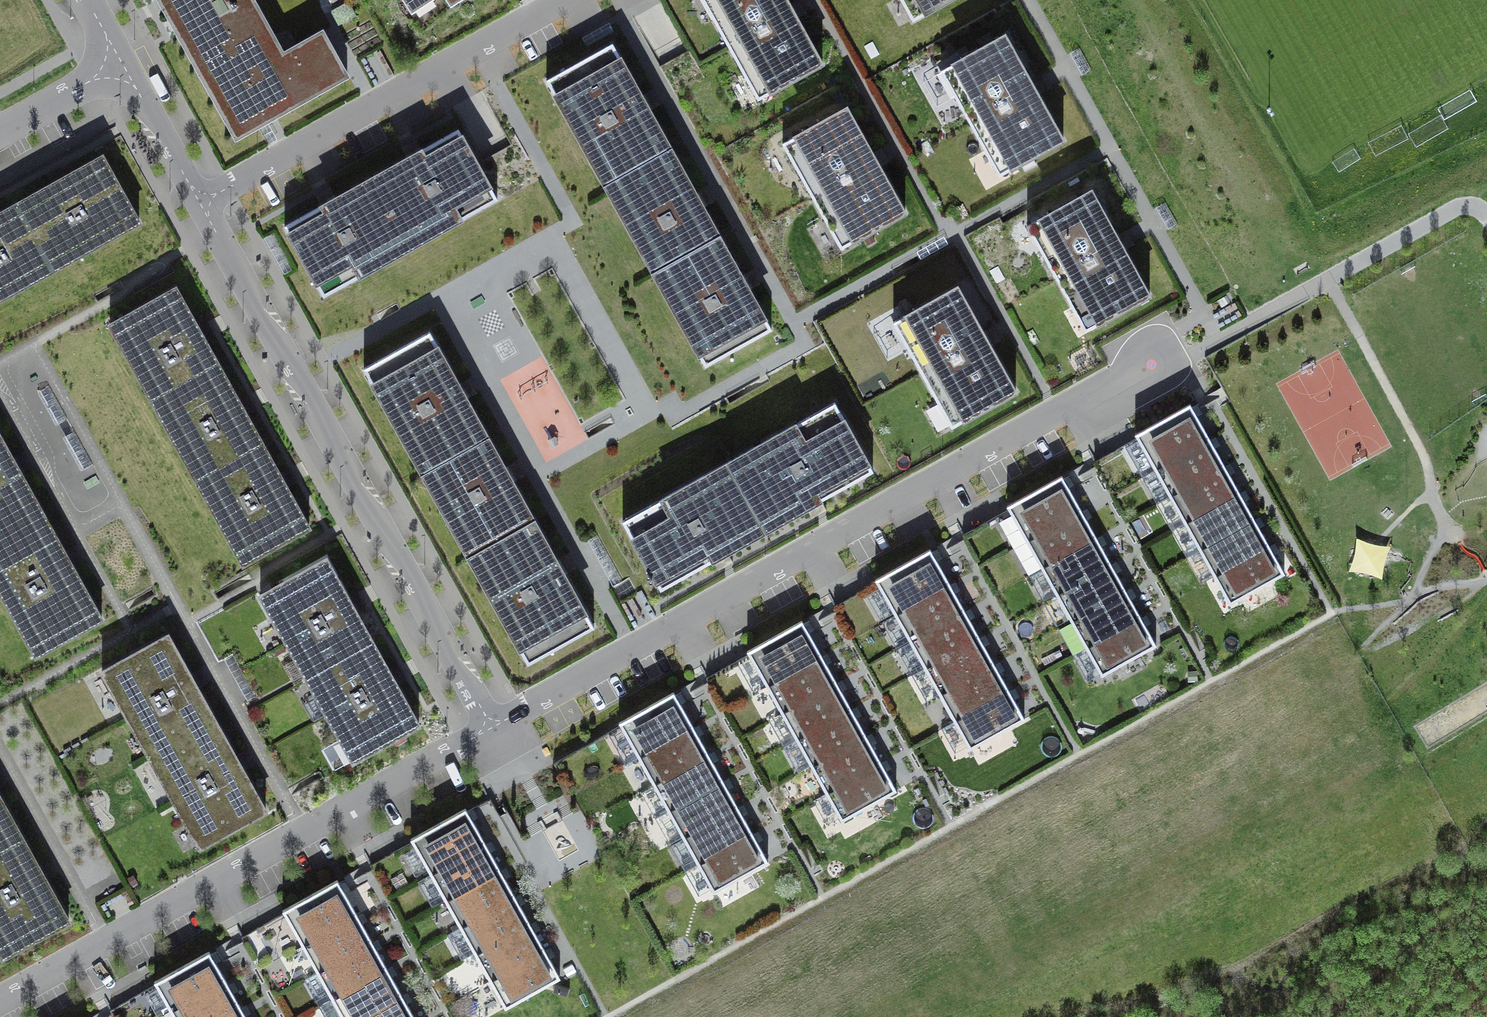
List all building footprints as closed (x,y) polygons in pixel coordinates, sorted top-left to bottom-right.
[(161,3),(236,138),(347,76),(322,32),(283,54),(279,46),(272,50),(268,42),(274,38),(253,0),(159,0),(161,3)] [(422,23),(449,5),(451,7),(462,0),(407,0),(422,23)] [(758,100),(823,64),(797,19),(800,18),(796,11),(792,4),(790,6),(787,0),(702,0),(758,100)] [(913,21),(951,0),(901,0),(913,21)] [(1005,35),(941,71),(999,176),(1063,140),(1038,95),(1041,94),(1037,87),(1033,81),(1031,82),(1005,35)] [(546,81),(606,187),(672,150),(650,111),(652,109),(648,103),(645,96),(642,97),(612,44),(546,81)] [(847,108),(782,144),(841,249),(905,213),(880,167),(882,166),(879,160),(875,153),(873,154),(847,108)] [(372,178),(411,248),(497,200),(458,130),(422,150),(420,148),(414,151),(407,155),(408,158),(372,178)] [(672,150),(606,187),(654,274),(720,237),(704,208),(706,206),(702,200),(699,193),(696,194),(672,150)] [(51,185),(19,203),(56,269),(139,222),(102,156),(65,177),(63,175),(57,179),(50,182),(51,185)] [(411,248),(372,178),(336,198),(334,196),(328,199),(321,203),(322,205),(284,227),(323,297),(411,248)] [(1091,190),(1027,226),(1086,331),(1150,295),(1125,250),(1127,249),(1123,242),(1120,236),(1117,237),(1091,190)] [(56,269),(19,203),(0,213),(0,300),(56,269)] [(720,237),(654,274),(705,366),(772,329),(750,290),(752,289),(748,282),(745,275),(742,277),(720,237)] [(958,287),(893,322),(952,427),(1016,392),(991,346),(993,345),(990,338),(986,332),(983,333),(958,287)] [(199,329),(176,288),(110,325),(156,408),(222,371),(206,342),(208,341),(204,334),(201,327),(199,329)] [(364,369),(423,475),(489,438),(467,399),(469,397),(466,391),(462,384),(460,386),(430,332),(364,369)] [(222,371),(156,408),(197,481),(263,444),(247,415),(249,414),(245,407),(242,400),(239,402),(222,371)] [(729,462),(767,530),(808,507),(809,510),(816,506),(822,502),(821,500),(873,471),(835,403),(729,462)] [(1155,470),(1210,440),(1193,410),(1190,404),(1135,434),(1155,470)] [(43,512),(21,473),(23,472),(19,465),(16,459),(13,460),(0,436),(0,536),(43,512)] [(506,469),(489,438),(423,475),(469,557),(535,520),(513,482),(516,480),(512,474),(508,467),(506,469)] [(1213,445),(1210,440),(1155,470),(1170,497),(1225,466),(1213,445)] [(263,444),(197,481),(243,564),(309,528),(287,488),(290,487),(286,480),(282,474),(280,475),(263,444)] [(727,552),(767,530),(729,462),(623,521),(661,590),(714,560),(715,562),(722,558),(729,555),(727,552)] [(1228,472),(1225,466),(1170,497),(1185,523),(1240,493),(1228,472)] [(1027,542),(1082,511),(1065,481),(1062,475),(1007,506),(1027,542)] [(1243,499),(1240,493),(1185,523),(1200,550),(1254,520),(1243,499)] [(1085,517),(1082,511),(1027,542),(1042,568),(1096,538),(1085,517)] [(0,536),(0,591),(36,656),(102,619),(73,567),(75,566),(72,559),(68,552),(66,554),(43,512),(0,536)] [(557,561),(535,520),(469,557),(528,663),(594,627),(565,574),(567,573),(564,566),(560,560),(557,561)] [(1258,525),(1254,520),(1200,550),(1214,577),(1269,546),(1258,525)] [(1100,544),(1096,538),(1042,568),(1057,595),(1111,564),(1100,544)] [(1352,564),(1348,572),(1357,571),(1366,573),(1375,575),(1383,578),(1383,570),(1385,561),(1391,547),(1382,546),(1372,545),(1364,542),(1357,538),(1357,547),(1355,556),(1352,564)] [(1272,552),(1269,546),(1214,577),(1230,604),(1285,574),(1272,552)] [(895,615),(950,585),(930,549),(875,579),(895,615)] [(307,678),(373,641),(356,612),(359,611),(355,604),(351,597),(349,599),(326,558),(260,595),(307,678)] [(1114,570),(1111,564),(1057,595),(1071,621),(1126,591),(1114,570)] [(965,611),(950,585),(895,615),(910,642),(965,611)] [(1129,597),(1126,591),(1071,621),(1086,648),(1141,618),(1129,597)] [(980,638),(965,611),(910,642),(925,668),(980,638)] [(1144,623),(1141,618),(1086,648),(1102,676),(1156,645),(1144,623)] [(767,687),(822,656),(802,620),(747,651),(767,687)] [(102,671),(148,754),(214,718),(198,688),(200,687),(197,680),(193,674),(191,675),(168,634),(102,671)] [(994,664),(980,638),(925,668),(940,695),(994,664)] [(353,762),(419,725),(397,685),(399,684),(396,677),(392,671),(390,672),(373,641),(307,678),(353,762)] [(837,683),(822,656),(767,687),(782,713),(837,683)] [(1009,691),(994,664),(940,695),(955,721),(1009,691)] [(851,709),(837,683),(782,713),(797,740),(851,709)] [(1025,719),(1009,691),(955,721),(970,749),(1025,719)] [(639,758),(694,728),(674,692),(619,722),(639,758)] [(866,736),(851,709),(797,740),(811,766),(866,736)] [(148,754),(200,846),(266,810),(244,771),(246,769),(242,763),(239,756),(236,757),(214,718),(148,754)] [(708,754),(694,728),(639,758),(654,785),(708,754)] [(881,762),(866,736),(811,766),(826,793),(881,762)] [(341,743),(327,748),(333,768),(348,763),(341,743)] [(723,781),(708,754),(654,785),(668,811),(723,781)] [(896,790),(881,762),(826,793),(842,821),(896,790)] [(738,807),(723,781),(668,811),(683,838),(738,807)] [(17,827),(0,796),(0,836),(17,827)] [(753,834),(738,807),(683,838),(698,864),(753,834)] [(431,874),(485,844),(465,808),(411,838),(431,874)] [(17,827),(0,836),(0,951),(3,956),(69,919),(47,880),(49,879),(46,872),(42,866),(40,867),(17,827)] [(768,862),(753,834),(698,864),(713,892),(768,862)] [(500,870),(485,844),(431,874),(446,901),(500,870)] [(515,897),(500,870),(446,901),(460,927),(515,897)] [(282,910),(302,946),(357,915),(337,879),(282,910)] [(530,923),(515,897),(460,927),(475,954),(530,923)] [(357,915),(302,946),(317,972),(372,942),(357,915)] [(545,950),(530,923),(475,954),(490,980),(545,950)] [(372,942),(317,972),(332,999),(387,968),(372,942)] [(560,978),(545,950),(490,980),(505,1008),(560,978)] [(171,1011),(225,980),(209,951),(154,981),(171,1011)] [(332,999),(342,1016),(362,1016),(402,995),(387,968),(332,999)] [(225,980),(171,1011),(174,1016),(212,1016),(238,1003),(225,980)] [(362,1016),(414,1016),(402,995),(362,1016)] [(238,1003),(212,1016),(246,1016),(238,1003)]
